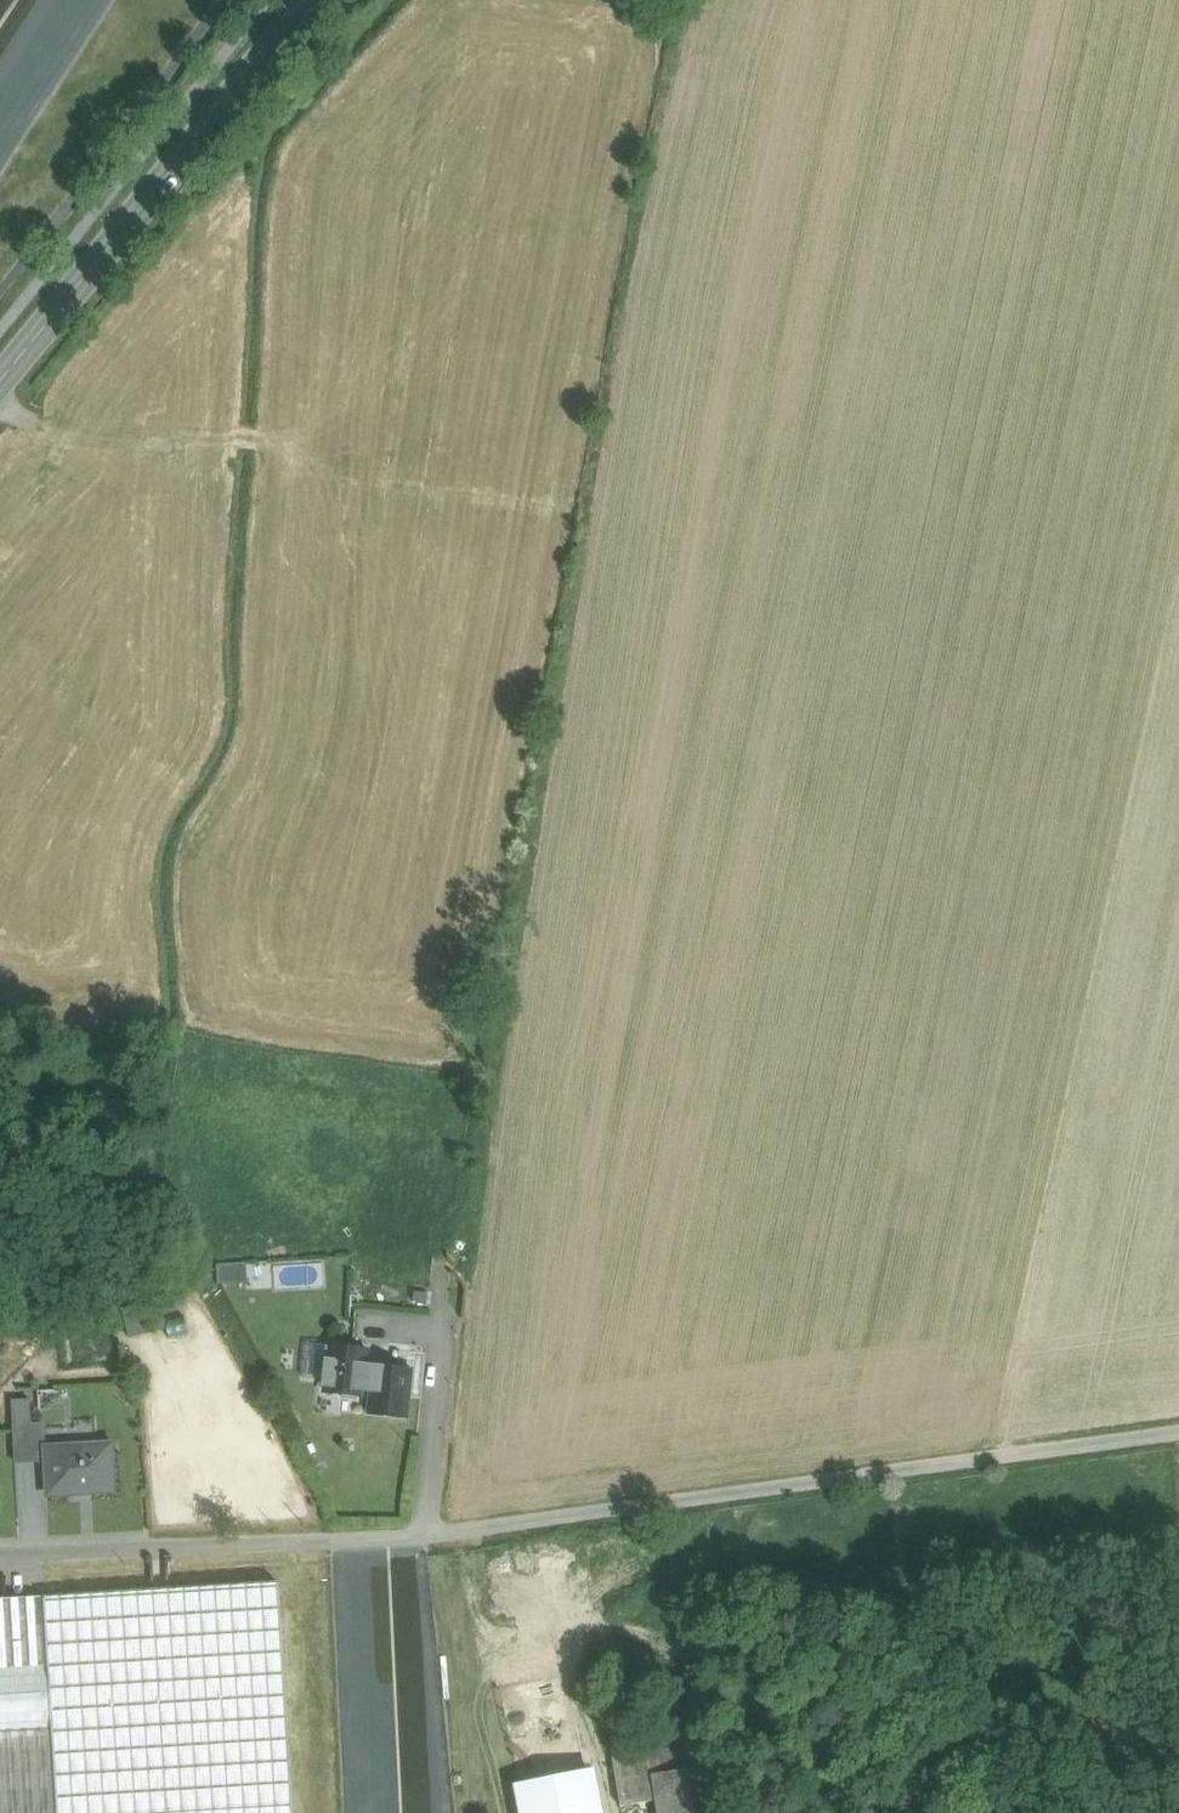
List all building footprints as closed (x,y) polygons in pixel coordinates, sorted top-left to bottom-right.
[(412,1369),(374,1365),(374,1366),(365,1365),(367,1349),(338,1346),(338,1348),(337,1361),(326,1360),(323,1386),(340,1388),(340,1393),(339,1393),(339,1395),(343,1396),(343,1399),(356,1400),(357,1397),(361,1397),(362,1391),(371,1392),(369,1415),(406,1419),(412,1369)] [(45,1424),(32,1425),(33,1462),(45,1461),(44,1447),(46,1446),(45,1424)] [(32,1425),(14,1426),(16,1463),(33,1462),(32,1425)] [(46,1446),(44,1447),(45,1461),(47,1492),(91,1488),(92,1494),(116,1492),(113,1443),(46,1446)] [(0,1599),(0,1669),(47,1666),(43,1597),(0,1599)] [(68,1684),(107,1682),(104,1627),(65,1629),(68,1684)] [(47,1666),(0,1669),(0,1812),(56,1812),(47,1666)] [(718,1741),(612,1757),(619,1805),(656,1800),(653,1775),(722,1765),(718,1741)] [(722,1765),(653,1775),(656,1800),(658,1812),(729,1812),(722,1765)] [(518,1785),(523,1812),(599,1812),(590,1771),(518,1785)]
